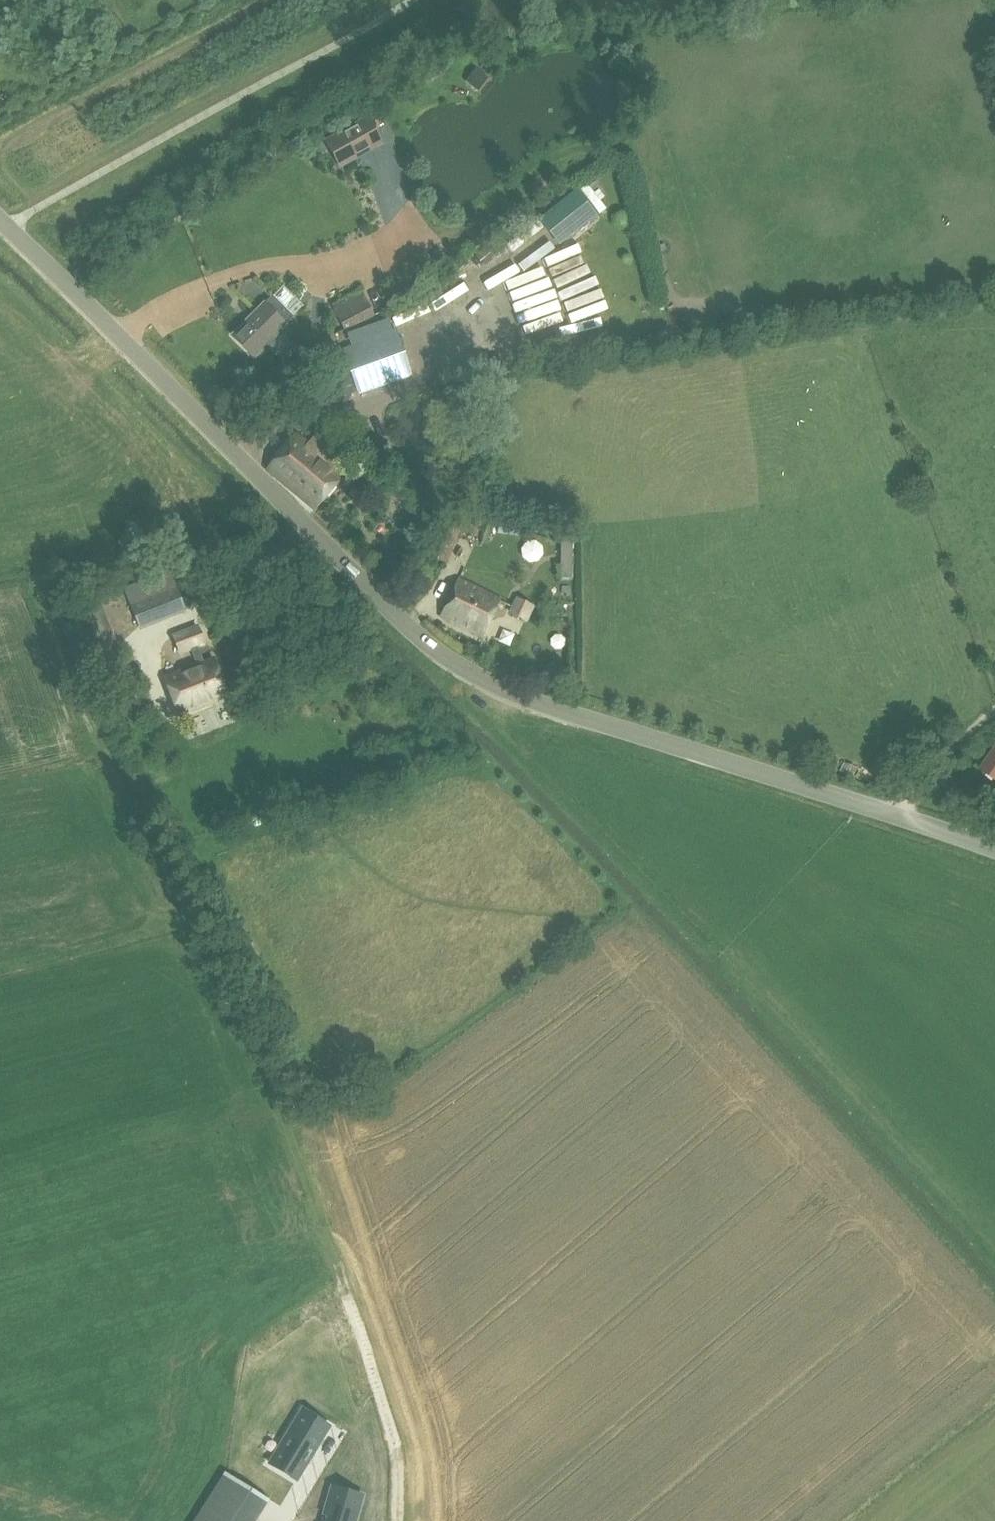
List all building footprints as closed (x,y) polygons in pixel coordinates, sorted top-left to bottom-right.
[(474,66),(465,80),(478,89),(488,76),(474,66)] [(324,141),(339,167),(380,144),(366,118),(324,141)] [(596,216),(576,190),(539,220),(559,245),(596,216)] [(293,316),(272,295),(232,335),(254,357),(268,343),(267,342),(293,316)] [(366,302),(338,316),(345,330),(373,316),(366,302)] [(396,330),(343,348),(359,394),(412,376),(396,330)] [(342,398),(332,369),(306,378),(316,407),(342,398)] [(314,508),(343,474),(295,434),(266,469),(314,508)] [(468,512),(444,503),(424,557),(447,565),(468,512)] [(169,571),(124,589),(140,625),(184,608),(169,571)] [(458,579),(441,616),(481,635),(498,599),(458,579)] [(516,596),(509,614),(529,623),(536,605),(516,596)] [(104,607),(80,616),(95,657),(119,648),(104,607)] [(199,625),(192,628),(198,644),(205,641),(199,625)] [(198,644),(192,628),(172,635),(178,652),(198,644)] [(193,650),(198,664),(164,678),(179,715),(227,696),(213,659),(205,662),(200,647),(193,650)] [(981,769),(994,778),(994,746),(981,769)] [(302,1409),(269,1463),(296,1480),(329,1426),(302,1409)] [(362,1495),(331,1486),(323,1514),(325,1515),(323,1520),(354,1520),(362,1495)]
